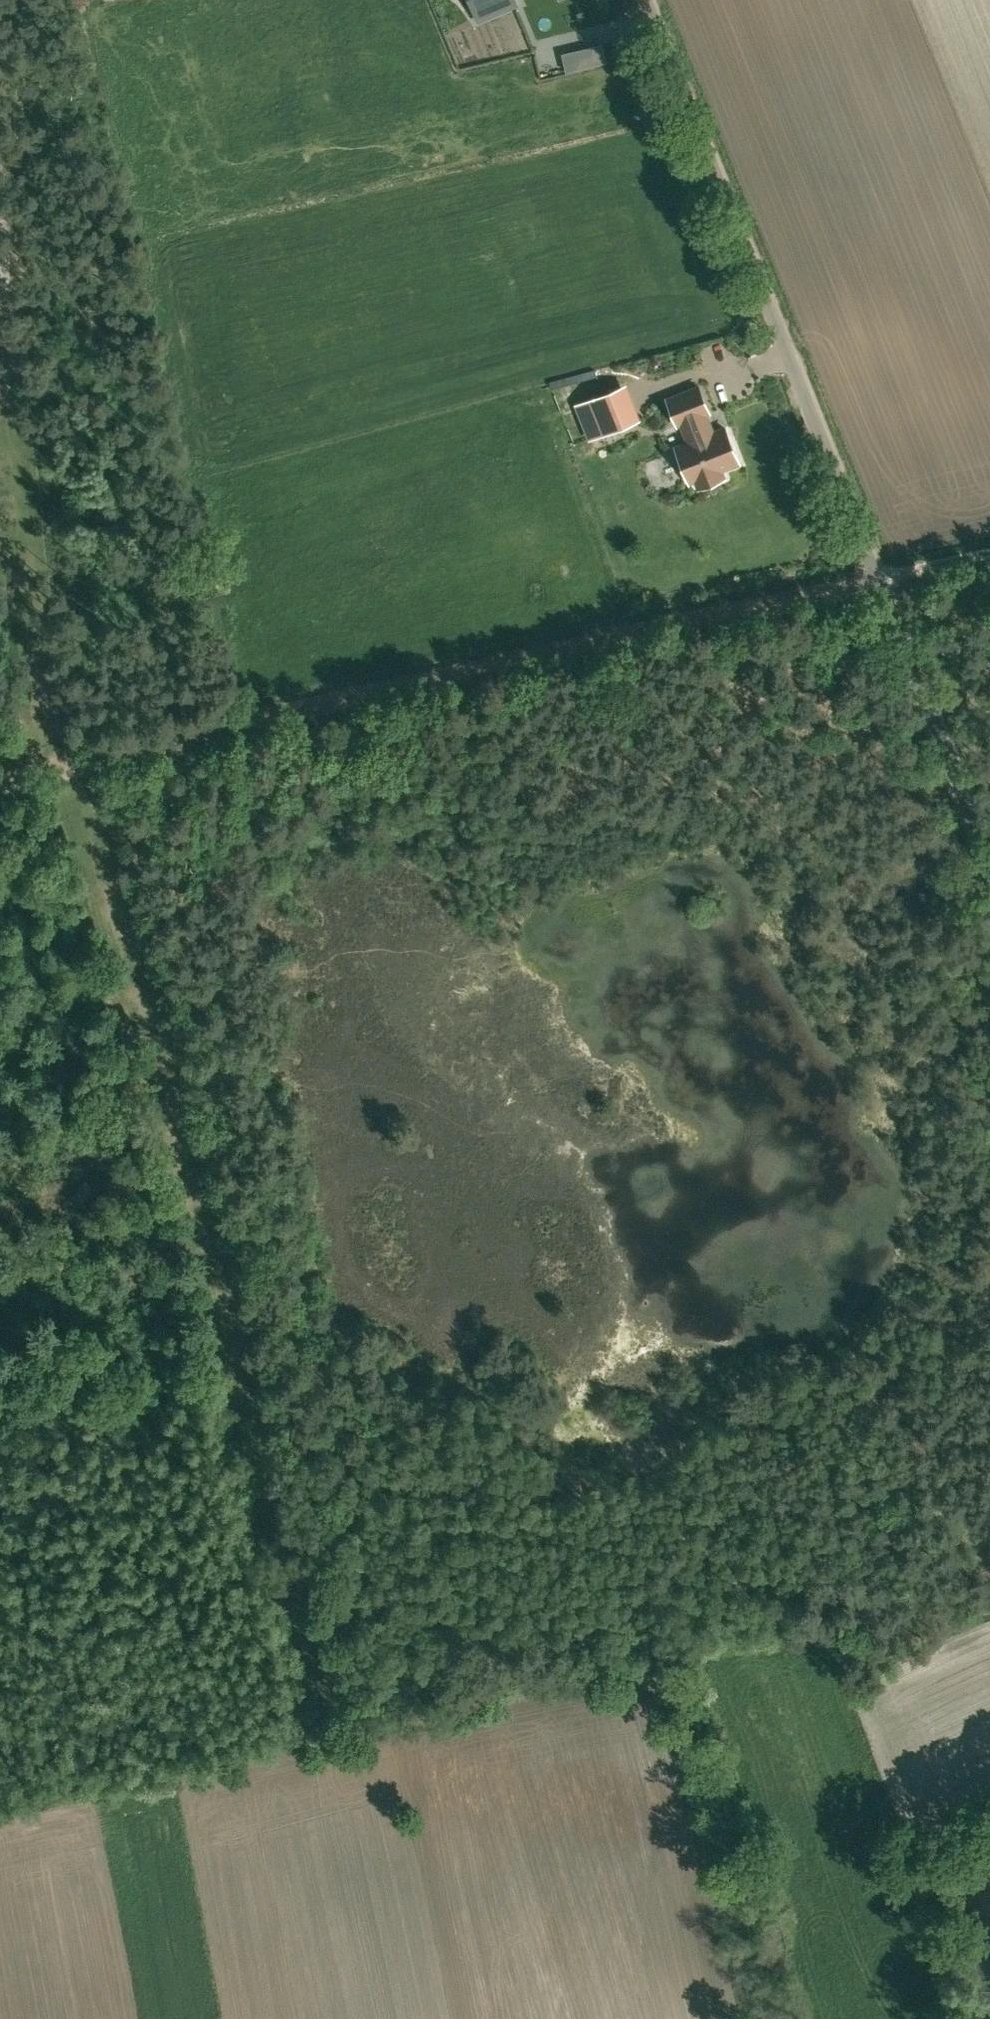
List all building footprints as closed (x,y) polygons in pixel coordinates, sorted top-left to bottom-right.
[(480,19),(514,5),(512,0),(472,0),(480,19)] [(602,61),(598,42),(556,52),(561,71),(602,61)] [(681,423),(688,442),(675,447),(690,482),(695,480),(698,487),(724,477),(721,470),(739,463),(725,427),(713,432),(706,413),(709,412),(698,386),(667,399),(677,425),(681,423)] [(631,422),(617,389),(584,402),(587,409),(580,412),(590,438),(631,422)]
